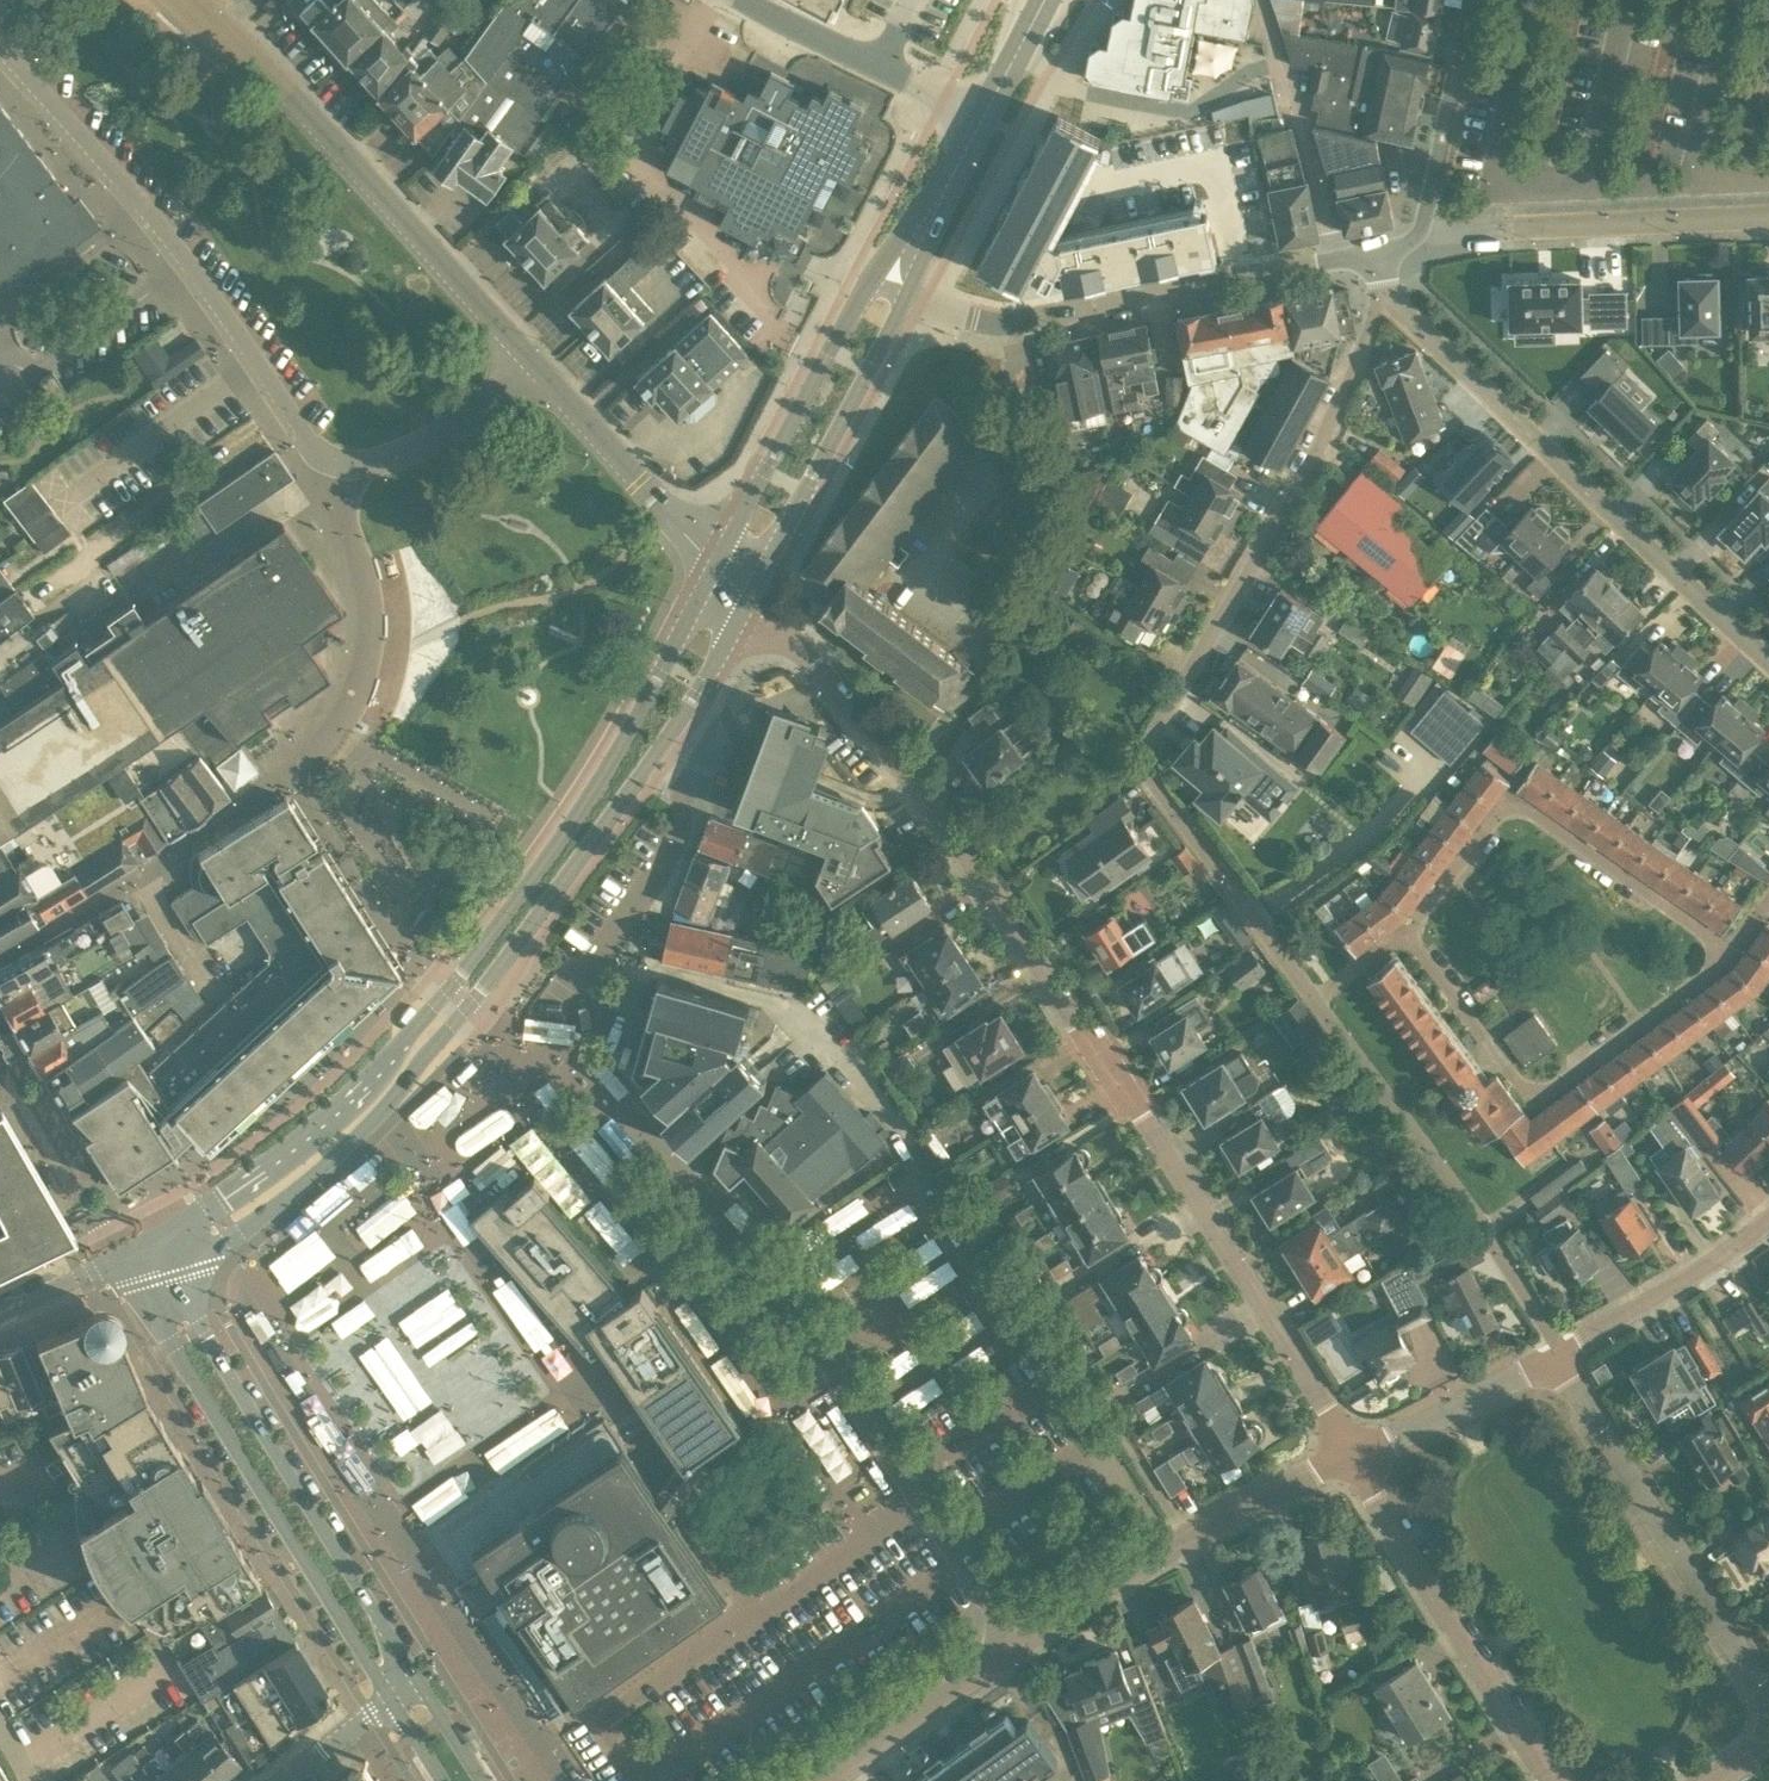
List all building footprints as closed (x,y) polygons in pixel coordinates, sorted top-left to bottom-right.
[(301,9),(348,60),(350,59),(385,25),(394,18),(378,0),(311,0),(301,9)] [(413,0),(396,0),(403,8),(413,0)] [(468,54),(487,73),(543,116),(586,56),(626,0),(508,0),(468,54)] [(829,15),(830,12),(837,10),(842,0),(799,0),(829,15)] [(1252,0),(1134,0),(1132,12),(1124,11),(1113,18),(1108,43),(1101,41),(1090,49),(1086,69),(1093,79),(1188,97),(1192,76),(1185,75),(1194,29),(1246,39),(1253,3),(1252,0)] [(1441,9),(1441,5),(1442,0),(1342,0),(1441,9)] [(1401,37),(1399,45),(1431,52),(1441,11),(1409,7),(1408,11),(1393,7),(1387,34),(1401,37)] [(451,25),(437,15),(424,34),(439,44),(451,25)] [(385,25),(391,31),(399,23),(394,18),(385,25)] [(385,25),(350,59),(379,93),(411,53),(391,31),(385,25)] [(1425,57),(1364,44),(1282,31),(1292,65),(1315,69),(1311,86),(1317,87),(1313,107),(1320,109),(1318,120),(1411,142),(1423,88),(1423,87),(1429,58),(1425,57)] [(411,53),(379,93),(415,136),(416,135),(433,153),(436,149),(449,131),(488,77),(467,54),(462,59),(449,45),(438,55),(430,46),(416,59),(411,53)] [(488,77),(449,131),(456,137),(467,123),(483,135),(489,126),(512,143),(511,144),(517,149),(542,116),(488,77)] [(863,132),(852,126),(860,112),(863,106),(829,88),(824,98),(813,93),(808,103),(766,82),(760,92),(750,87),(745,97),(723,86),(713,81),(708,92),(697,86),(691,97),(680,91),(663,125),(674,130),(668,141),(680,147),(669,168),(700,184),(695,196),(726,212),(721,222),(752,238),(747,249),(760,256),(770,261),(786,229),(797,234),(813,202),(824,207),(840,176),(851,182),(868,148),(857,143),(863,132)] [(1272,94),(1254,98),(1258,116),(1276,113),(1272,94)] [(77,230),(76,229),(87,221),(47,169),(0,106),(0,288),(77,230)] [(581,108),(559,127),(591,164),(613,145),(581,108)] [(1048,282),(1064,284),(1065,290),(1089,285),(1102,282),(1138,274),(1162,269),(1175,267),(1199,262),(1214,258),(1212,250),(1204,213),(1202,205),(1054,237),(1047,233),(1067,196),(1074,200),(1094,161),(1099,152),(1092,149),(1097,141),(1098,138),(1086,132),(1056,116),(1045,138),(1039,150),(1027,171),(1021,182),(1008,207),(1002,219),(983,255),(977,265),(992,273),(1019,287),(1027,271),(1038,277),(1037,279),(1047,284),(1048,282)] [(1291,126),(1288,127),(1284,117),(1249,119),(1253,139),(1261,183),(1271,181),(1272,186),(1269,187),(1281,245),(1319,237),(1307,180),(1305,181),(1291,126)] [(449,131),(436,149),(441,152),(436,159),(439,161),(436,164),(455,178),(459,172),(488,193),(505,169),(497,164),(511,144),(512,143),(489,126),(483,135),(467,123),(456,137),(449,131)] [(1394,222),(1375,138),(1313,124),(1327,173),(1336,171),(1345,232),(1394,222)] [(1148,133),(1150,149),(1181,145),(1179,128),(1148,133)] [(520,198),(496,220),(507,231),(504,234),(509,239),(508,244),(514,252),(522,251),(546,278),(589,239),(552,197),(541,206),(540,205),(533,212),(520,198)] [(607,278),(606,276),(572,308),(574,310),(574,309),(610,348),(609,348),(611,350),(645,320),(644,319),(653,311),(629,284),(665,250),(653,236),(607,278)] [(1669,316),(1670,342),(1696,341),(1696,330),(1718,329),(1717,277),(1714,277),(1714,273),(1697,273),(1697,277),(1680,278),(1681,315),(1669,316)] [(1766,273),(1766,274),(1750,274),(1750,292),(1743,292),(1744,314),(1751,314),(1751,332),(1768,331),(1768,273),(1766,273)] [(1536,279),(1509,280),(1510,326),(1581,325),(1581,321),(1591,320),(1591,326),(1626,325),(1625,292),(1590,293),(1590,297),(1581,297),(1580,278),(1553,279),(1553,278),(1536,279)] [(1285,297),(1295,348),(1297,348),(1243,448),(1281,468),(1332,377),(1342,333),(1342,331),(1355,329),(1347,288),(1333,291),(1332,288),(1285,297)] [(1295,348),(1285,297),(1178,318),(1189,374),(1191,385),(1182,409),(1176,424),(1227,453),(1263,388),(1259,386),(1261,382),(1260,375),(1277,372),(1280,368),(1277,352),(1295,348)] [(688,418),(697,419),(715,402),(715,393),(710,387),(747,354),(710,313),(638,379),(654,396),(658,392),(679,415),(683,412),(688,418)] [(1150,347),(1146,324),(1120,329),(1126,364),(1128,364),(1129,369),(1122,371),(1129,409),(1140,407),(1137,389),(1131,390),(1129,381),(1142,378),(1145,395),(1159,392),(1153,360),(1156,359),(1154,347),(1150,347)] [(1120,329),(1100,333),(1110,385),(1109,385),(1114,412),(1129,409),(1122,371),(1129,369),(1128,364),(1126,364),(1120,329)] [(1090,335),(1048,345),(1063,413),(1105,404),(1090,335)] [(132,353),(155,386),(204,352),(194,338),(167,356),(154,338),(132,353)] [(1673,375),(1684,365),(1668,347),(1657,357),(1673,375)] [(1444,425),(1415,349),(1375,365),(1404,441),(1444,425)] [(1625,370),(1604,350),(1579,375),(1599,394),(1589,405),(1605,420),(1603,422),(1604,424),(1605,422),(1612,429),(1611,430),(1612,432),(1614,429),(1630,445),(1654,420),(1613,382),(1625,370)] [(51,371),(38,380),(55,404),(68,395),(51,371)] [(1180,374),(1165,375),(1166,403),(1180,403),(1180,374)] [(974,670),(865,588),(887,558),(898,566),(910,551),(899,543),(983,431),(977,426),(936,395),(803,570),(833,593),(821,609),(868,645),(865,649),(885,664),(888,659),(900,668),(896,673),(944,709),(974,670)] [(1718,429),(1706,418),(1687,439),(1697,449),(1670,478),(1680,488),(1678,490),(1689,501),(1691,498),(1694,501),(1706,488),(1709,492),(1725,475),(1721,472),(1733,460),(1710,438),(1718,429)] [(1201,438),(1176,424),(1159,434),(1193,453),(1201,438)] [(1477,434),(1440,473),(1470,502),(1511,459),(1497,445),(1493,450),(1477,434)] [(1379,448),(1369,461),(1395,481),(1404,470),(1405,468),(1379,448)] [(273,450),(241,472),(196,502),(179,514),(198,542),(214,530),(218,528),(254,503),(292,477),(273,450)] [(1239,492),(1219,480),(1227,468),(1202,453),(1188,475),(1183,471),(1175,484),(1191,494),(1232,519),(1236,511),(1233,509),(1232,504),(1239,492)] [(1067,472),(1078,516),(1112,465),(1111,461),(1067,472)] [(1424,476),(1414,466),(1394,486),(1404,496),(1424,476)] [(1390,517),(1398,508),(1358,474),(1317,522),(1412,602),(1445,564),(1390,517)] [(1108,478),(1096,498),(1121,512),(1133,492),(1108,478)] [(1766,539),(1768,536),(1768,478),(1758,490),(1759,491),(1721,531),(1732,542),(1729,544),(1740,555),(1743,552),(1744,553),(1761,535),(1766,539)] [(70,532),(30,480),(2,500),(43,553),(70,532)] [(1232,519),(1191,494),(1183,507),(1168,498),(1155,520),(1176,533),(1183,521),(1210,537),(1217,525),(1224,523),(1228,525),(1232,519)] [(1509,529),(1485,506),(1466,526),(1455,538),(1467,550),(1477,538),(1490,551),(1501,539),(1519,556),(1551,523),(1547,520),(1549,518),(1549,514),(1546,511),(1541,506),(1537,506),(1535,508),(1532,505),(1509,529)] [(1444,527),(1454,537),(1474,516),(1464,506),(1444,527)] [(1554,527),(1551,523),(1519,556),(1538,575),(1527,586),(1538,596),(1558,576),(1547,565),(1570,542),(1566,538),(1569,536),(1569,533),(1560,524),(1556,524),(1554,527)] [(0,716),(0,842),(103,775),(178,727),(199,713),(227,744),(234,739),(260,721),(262,708),(260,704),(283,687),(286,691),(299,694),(316,682),(319,680),(321,667),(299,635),(328,615),(339,607),(281,524),(236,554),(176,597),(143,619),(131,601),(105,619),(111,629),(82,649),(87,656),(84,658),(73,641),(54,655),(66,671),(0,716)] [(1171,557),(1149,544),(1141,558),(1147,562),(1135,583),(1176,608),(1181,601),(1177,598),(1175,593),(1183,581),(1164,569),(1171,557)] [(1060,561),(1046,582),(1059,590),(1065,593),(1074,578),(1067,574),(1071,568),(1060,561)] [(1568,597),(1580,608),(1565,625),(1575,635),(1585,624),(1619,589),(1609,579),(1610,575),(1604,569),(1600,571),(1596,568),(1568,597)] [(14,588),(0,569),(0,598),(14,588)] [(1121,574),(1113,588),(1115,589),(1102,611),(1118,622),(1119,621),(1124,624),(1121,628),(1140,639),(1150,623),(1157,628),(1165,615),(1169,614),(1172,615),(1176,608),(1135,583),(1121,574)] [(1308,605),(1280,586),(1264,609),(1306,638),(1313,627),(1300,617),(1308,605)] [(0,598),(0,636),(25,619),(32,614),(14,588),(0,598)] [(1585,624),(1575,635),(1586,644),(1591,638),(1603,650),(1641,611),(1638,608),(1639,603),(1633,598),(1629,599),(1625,595),(1619,589),(1585,624)] [(1521,615),(1533,604),(1521,592),(1509,603),(1521,615)] [(1524,617),(1533,624),(1544,611),(1535,603),(1524,617)] [(1306,638),(1264,609),(1259,617),(1254,615),(1247,625),(1251,629),(1249,631),(1278,650),(1285,640),(1296,647),(1298,649),(1306,638)] [(1363,639),(1368,627),(1344,617),(1339,630),(1363,639)] [(0,636),(0,678),(46,647),(41,642),(56,631),(49,622),(45,625),(42,620),(31,627),(25,619),(0,636)] [(1575,635),(1565,625),(1561,621),(1548,634),(1563,648),(1575,635)] [(1318,646),(1326,635),(1313,627),(1306,638),(1318,646)] [(1575,635),(1563,648),(1579,663),(1592,649),(1586,644),(1575,635)] [(1318,646),(1306,638),(1298,649),(1311,657),(1318,646)] [(1446,641),(1432,665),(1450,677),(1465,653),(1446,641)] [(1638,690),(1645,681),(1654,689),(1687,651),(1680,646),(1677,649),(1671,649),(1662,641),(1650,654),(1640,646),(1618,673),(1638,690)] [(1546,644),(1537,653),(1547,663),(1557,654),(1546,644)] [(0,678),(0,716),(66,671),(54,655),(48,646),(46,647),(0,678)] [(1690,660),(1693,657),(1687,651),(1654,689),(1667,700),(1660,709),(1678,724),(1701,697),(1690,687),(1701,675),(1691,666),(1690,660)] [(1253,671),(1254,670),(1237,658),(1212,693),(1212,696),(1227,706),(1230,706),(1317,770),(1341,736),(1253,671)] [(1422,693),(1431,679),(1413,666),(1404,680),(1422,693)] [(1312,668),(1302,683),(1327,699),(1336,685),(1312,668)] [(1018,700),(1007,686),(975,709),(985,724),(1018,700)] [(1411,729),(1450,762),(1484,723),(1444,689),(1411,729)] [(1502,704),(1482,691),(1475,701),(1494,715),(1502,704)] [(1723,694),(1712,706),(1701,697),(1678,724),(1700,743),(1707,734),(1716,743),(1749,704),(1742,699),(1739,702),(1733,702),(1723,694)] [(1752,713),(1755,710),(1749,704),(1716,743),(1728,753),(1721,761),(1740,777),(1759,755),(1748,746),(1763,728),(1752,719),(1752,713)] [(816,735),(820,724),(771,706),(752,757),(732,810),(828,846),(817,877),(833,901),(892,861),(877,840),(882,837),(862,807),(807,787),(810,779),(813,772),(822,747),(824,742),(825,738),(816,735)] [(178,727),(198,754),(202,759),(208,755),(232,788),(251,774),(252,763),(239,745),(234,739),(227,744),(199,713),(178,727)] [(1025,753),(1015,740),(1027,731),(1017,716),(1006,725),(968,752),(988,780),(1011,763),(1025,753)] [(1551,725),(1543,736),(1555,745),(1563,734),(1551,725)] [(178,727),(103,775),(122,806),(137,796),(158,783),(181,767),(198,754),(178,727)] [(1237,746),(1219,731),(1214,727),(1200,743),(1195,738),(1193,740),(1192,740),(1183,750),(1184,751),(1176,760),(1191,773),(1185,781),(1200,793),(1198,796),(1220,815),(1223,812),(1226,814),(1240,798),(1244,793),(1256,803),(1280,774),(1241,741),(1237,746)] [(1501,762),(1506,767),(1512,771),(1528,750),(1522,746),(1499,728),(1483,749),(1501,762)] [(1584,757),(1589,757),(1592,753),(1591,748),(1587,744),(1582,745),(1579,749),(1580,754),(1584,757)] [(1604,749),(1591,765),(1602,774),(1615,758),(1604,749)] [(202,759),(198,754),(181,767),(208,808),(210,807),(210,806),(227,793),(221,785),(222,785),(202,759)] [(1759,755),(1740,777),(1761,795),(1767,788),(1768,789),(1768,764),(1759,755)] [(1540,805),(1560,776),(1536,760),(1517,788),(1540,805)] [(1481,762),(1465,782),(1492,803),(1508,782),(1481,762)] [(208,808),(181,767),(158,783),(186,826),(208,809),(208,808)] [(0,842),(0,845),(12,864),(13,863),(33,895),(70,873),(65,864),(118,831),(148,811),(137,796),(122,806),(103,775),(0,842)] [(1560,776),(1540,805),(1563,820),(1583,792),(1560,776)] [(1476,823),(1492,803),(1465,782),(1449,803),(1476,823)] [(186,826),(158,783),(137,796),(148,811),(165,839),(186,826)] [(1670,795),(1660,787),(1648,803),(1657,811),(1670,795)] [(1605,808),(1583,792),(1563,820),(1586,836),(1605,808)] [(145,1071),(139,1061),(64,1108),(114,1184),(153,1158),(166,1145),(173,1153),(192,1134),(206,1149),(398,973),(285,797),(276,802),(196,853),(196,852),(189,857),(188,870),(188,873),(188,874),(188,877),(189,880),(190,884),(192,886),(180,893),(169,900),(189,932),(190,933),(191,934),(192,935),(193,935),(195,935),(196,935),(198,935),(199,935),(200,934),(205,941),(245,916),(267,950),(266,960),(235,988),(215,1007),(145,1071)] [(1449,803),(1433,823),(1460,844),(1476,823),(1449,803)] [(1605,808),(1586,836),(1608,852),(1628,824),(1605,808)] [(148,811),(118,831),(136,859),(145,854),(165,839),(148,811)] [(776,839),(710,814),(699,842),(698,844),(736,859),(767,870),(778,840),(776,839)] [(1421,814),(1416,821),(1428,830),(1415,846),(1442,867),(1460,844),(1433,823),(1421,814)] [(1139,869),(1150,861),(1118,817),(1066,855),(1094,893),(1135,863),(1139,869)] [(1683,828),(1689,833),(1695,827),(1689,821),(1683,828)] [(1651,840),(1628,824),(1608,852),(1631,868),(1651,840)] [(136,859),(118,831),(65,864),(70,873),(83,893),(136,859)] [(1680,834),(1674,842),(1681,847),(1687,839),(1680,834)] [(1651,840),(1631,868),(1654,884),(1674,856),(1651,840)] [(0,845),(0,871),(12,864),(0,845)] [(1183,872),(1197,861),(1185,846),(1179,851),(1171,856),(1183,872)] [(1415,846),(1398,869),(1424,890),(1442,867),(1415,846)] [(697,849),(686,877),(717,889),(728,860),(697,849)] [(1375,853),(1368,862),(1391,878),(1378,894),(1405,914),(1424,890),(1398,869),(1375,853)] [(1697,871),(1674,856),(1654,884),(1677,900),(1697,871)] [(1746,868),(1737,862),(1732,870),(1741,876),(1746,868)] [(12,864),(0,871),(0,943),(25,929),(12,908),(33,895),(13,863),(12,864)] [(1762,864),(1754,873),(1760,877),(1766,881),(1768,878),(1768,870),(1762,864)] [(1719,887),(1697,871),(1677,900),(1700,916),(1719,887)] [(864,937),(874,942),(932,903),(911,872),(870,899),(872,902),(862,909),(873,926),(866,931),(864,937)] [(70,873),(33,895),(12,908),(25,929),(36,922),(83,893),(70,873)] [(707,918),(717,889),(686,877),(675,906),(707,918)] [(736,883),(731,895),(746,900),(750,888),(736,883)] [(1743,904),(1719,887),(1700,916),(1723,932),(1743,904)] [(1379,934),(1405,914),(1378,894),(1360,908),(1379,934)] [(746,900),(731,895),(728,905),(742,910),(746,900)] [(88,919),(42,945),(53,966),(118,926),(131,919),(125,909),(120,900),(97,914),(100,918),(90,923),(88,919)] [(1315,909),(1334,935),(1337,933),(1353,954),(1379,934),(1360,908),(1339,924),(1323,903),(1315,909)] [(1213,915),(1238,950),(1253,939),(1227,904),(1213,915)] [(1107,966),(1134,949),(1142,944),(1154,936),(1142,919),(1133,925),(1122,908),(1115,913),(1114,911),(1084,930),(1107,966)] [(131,919),(118,926),(135,955),(161,941),(143,912),(134,916),(131,919)] [(811,963),(800,949),(672,920),(663,959),(804,990),(811,963)] [(880,987),(897,976),(889,964),(901,956),(906,964),(912,967),(916,964),(926,980),(964,955),(942,921),(903,946),(905,948),(898,954),(888,946),(863,964),(864,965),(852,974),(858,984),(872,975),(880,987)] [(1750,947),(1768,962),(1768,924),(1767,923),(1750,947)] [(796,939),(809,958),(831,943),(818,924),(796,939)] [(118,926),(53,966),(68,992),(102,973),(135,955),(118,926)] [(161,941),(135,955),(102,973),(116,997),(173,959),(166,949),(165,947),(161,941)] [(42,945),(0,969),(0,996),(53,966),(42,945)] [(1733,971),(1753,994),(1768,974),(1768,962),(1750,947),(1733,971)] [(1119,985),(1136,1012),(1193,976),(1176,948),(1158,960),(1155,956),(1138,967),(1140,971),(1119,985)] [(1225,968),(1242,990),(1268,970),(1251,948),(1225,968)] [(948,1014),(987,989),(964,955),(926,980),(936,995),(933,997),(933,1002),(941,1015),(946,1012),(948,1014)] [(850,975),(837,957),(816,972),(825,985),(829,990),(848,976),(850,975)] [(174,958),(173,959),(116,997),(99,1007),(113,1031),(135,1017),(188,978),(185,974),(184,974),(174,958)] [(1553,1141),(1595,1110),(1576,1084),(1527,1120),(1493,1073),(1481,1082),(1393,960),(1368,978),(1483,1138),(1496,1129),(1522,1164),(1553,1141)] [(0,996),(0,1002),(13,1023),(68,992),(53,966),(0,996)] [(1729,1012),(1753,994),(1733,971),(1711,987),(1729,1012)] [(102,973),(68,992),(13,1023),(28,1050),(58,1032),(99,1007),(116,997),(102,973)] [(848,976),(829,990),(838,1003),(858,989),(848,976)] [(748,1002),(659,977),(634,1062),(632,1069),(636,1073),(669,1110),(661,1117),(689,1147),(766,1078),(761,1072),(775,1059),(795,1042),(794,1041),(760,1071),(755,1066),(749,1059),(772,1038),(773,1037),(775,1035),(776,1033),(777,1032),(778,1030),(778,1028),(779,1026),(779,1024),(778,1024),(777,1026),(777,1028),(776,1030),(776,1031),(775,1033),(774,1034),(772,1036),(771,1037),(748,1058),(736,1045),(748,1002)] [(188,978),(135,1017),(141,1028),(169,1002),(183,1017),(202,1000),(188,978)] [(1708,1028),(1729,1012),(1711,987),(1689,1003),(1708,1028)] [(1156,1020),(1162,1029),(1152,1035),(1159,1048),(1156,1050),(1163,1062),(1166,1060),(1168,1063),(1202,1042),(1194,1029),(1209,1019),(1201,1005),(1199,1006),(1194,997),(1156,1020)] [(1686,1044),(1708,1028),(1689,1003),(1667,1019),(1686,1044)] [(99,1007),(58,1032),(74,1056),(113,1031),(99,1007)] [(148,1028),(159,1040),(180,1020),(169,1009),(148,1028)] [(930,1024),(920,1009),(903,1021),(912,1035),(930,1024)] [(982,1069),(1021,1045),(1000,1011),(987,1020),(984,1017),(959,1033),(959,1036),(945,1044),(965,1078),(980,1069),(982,1069)] [(1300,1019),(1309,1030),(1302,1035),(1319,1057),(1336,1043),(1310,1011),(1300,1019)] [(1526,1066),(1557,1044),(1534,1013),(1503,1036),(1526,1066)] [(135,1017),(113,1031),(74,1056),(43,1075),(64,1108),(139,1061),(137,1060),(154,1045),(151,1041),(141,1028),(135,1017)] [(1665,1060),(1686,1044),(1667,1019),(1646,1034),(1665,1060)] [(58,1032),(28,1050),(43,1075),(74,1056),(58,1032)] [(1643,1076),(1665,1060),(1646,1034),(1624,1050),(1643,1076)] [(1254,1085),(1256,1075),(1239,1049),(1185,1083),(1205,1115),(1254,1085)] [(1624,1050),(1602,1066),(1621,1092),(1643,1076),(1624,1050)] [(1705,1060),(1711,1068),(1723,1059),(1716,1051),(1705,1060)] [(1693,1086),(1684,1094),(1694,1107),(1735,1074),(1725,1061),(1693,1086)] [(1008,1102),(1016,1115),(1052,1092),(1045,1082),(1038,1080),(1030,1066),(992,1090),(994,1093),(984,1099),(992,1112),(1008,1102)] [(1609,1114),(1627,1100),(1621,1092),(1602,1066),(1576,1084),(1595,1110),(1596,1111),(1603,1106),(1609,1114)] [(811,1195),(851,1160),(856,1165),(883,1140),(885,1139),(884,1138),(889,1133),(870,1111),(865,1116),(825,1071),(823,1073),(804,1090),(799,1095),(774,1084),(765,1106),(759,1104),(753,1118),(741,1113),(734,1129),(726,1126),(726,1128),(727,1128),(723,1139),(725,1139),(714,1165),(730,1184),(745,1170),(790,1220),(808,1205),(814,1199),(811,1195)] [(1058,1103),(1052,1092),(1016,1115),(1024,1128),(1009,1138),(1016,1151),(1026,1145),(1028,1147),(1066,1124),(1057,1110),(1058,1103)] [(1238,1168),(1278,1143),(1276,1139),(1287,1132),(1288,1128),(1288,1125),(1287,1120),(1270,1093),(1241,1110),(1249,1122),(1221,1139),(1238,1168)] [(1684,1094),(1667,1108),(1686,1133),(1693,1142),(1701,1153),(1711,1143),(1727,1161),(1731,1157),(1746,1172),(1768,1149),(1768,1109),(1763,1103),(1731,1134),(1712,1113),(1704,1120),(1694,1107),(1684,1094)] [(62,1238),(73,1234),(64,1218),(13,1129),(0,1108),(0,1268),(62,1238)] [(1688,1211),(1716,1192),(1685,1148),(1693,1142),(1686,1133),(1667,1108),(1653,1120),(1675,1151),(1666,1157),(1675,1170),(1664,1177),(1688,1211)] [(1608,1153),(1636,1133),(1626,1119),(1614,1127),(1607,1118),(1591,1130),(1608,1153)] [(1301,1176),(1332,1157),(1318,1135),(1285,1156),(1293,1168),(1252,1194),(1270,1222),(1313,1195),(1301,1176)] [(1629,1139),(1622,1144),(1627,1153),(1635,1147),(1629,1139)] [(1622,1196),(1643,1183),(1620,1146),(1603,1157),(1622,1186),(1617,1189),(1622,1196)] [(1049,1204),(1054,1201),(1092,1177),(1085,1166),(1086,1164),(1087,1163),(1088,1161),(1088,1160),(1088,1158),(1088,1157),(1088,1155),(1087,1154),(1086,1152),(1085,1152),(1083,1150),(1081,1149),(1079,1149),(1077,1149),(1075,1150),(1074,1148),(1035,1171),(1046,1189),(1041,1192),(1049,1204)] [(1589,1169),(1580,1158),(1570,1165),(1529,1196),(1538,1207),(1589,1169)] [(947,1162),(934,1171),(939,1180),(953,1172),(947,1162)] [(980,1189),(990,1205),(1015,1189),(1006,1174),(980,1189)] [(535,1175),(514,1194),(508,1187),(472,1218),(592,1354),(603,1346),(605,1348),(644,1404),(655,1421),(685,1464),(738,1427),(740,1426),(738,1424),(680,1341),(664,1317),(654,1304),(642,1286),(637,1290),(635,1291),(629,1296),(543,1198),(550,1192),(535,1175)] [(1093,1178),(1092,1177),(1054,1201),(1063,1216),(1058,1219),(1066,1231),(1070,1228),(1111,1203),(1097,1180),(1096,1179),(1095,1179),(1094,1178),(1093,1178)] [(1572,1201),(1563,1189),(1535,1209),(1544,1222),(1572,1201)] [(1630,1196),(1622,1201),(1617,1192),(1596,1206),(1601,1215),(1599,1216),(1622,1252),(1653,1232),(1630,1196)] [(1395,1194),(1382,1202),(1388,1212),(1402,1204),(1395,1194)] [(1312,1224),(1282,1243),(1298,1268),(1357,1232),(1365,1246),(1380,1236),(1377,1233),(1394,1222),(1388,1212),(1382,1202),(1381,1200),(1338,1226),(1325,1205),(1307,1216),(1312,1224)] [(1022,1222),(1038,1211),(1031,1201),(1015,1212),(1022,1222)] [(1118,1213),(1111,1203),(1070,1228),(1080,1244),(1076,1246),(1083,1258),(1125,1231),(1118,1219),(1119,1218),(1119,1217),(1119,1215),(1119,1214),(1118,1213)] [(1402,1204),(1388,1212),(1394,1222),(1395,1223),(1408,1215),(1402,1204)] [(1536,1252),(1547,1273),(1557,1267),(1564,1280),(1570,1277),(1573,1283),(1590,1274),(1587,1267),(1594,1264),(1576,1228),(1570,1231),(1564,1220),(1543,1231),(1548,1241),(1546,1245),(1546,1246),(1536,1252)] [(1032,1240),(1038,1249),(1054,1239),(1049,1230),(1032,1240)] [(1350,1273),(1342,1259),(1365,1246),(1357,1232),(1298,1268),(1315,1295),(1350,1273)] [(1424,1251),(1433,1270),(1438,1280),(1436,1281),(1453,1314),(1450,1315),(1456,1326),(1458,1325),(1461,1330),(1470,1326),(1473,1331),(1476,1329),(1478,1332),(1494,1324),(1492,1321),(1496,1319),(1481,1290),(1483,1288),(1479,1279),(1476,1280),(1468,1265),(1463,1267),(1458,1257),(1460,1256),(1451,1238),(1424,1251)] [(1109,1288),(1119,1304),(1159,1279),(1159,1276),(1159,1274),(1159,1272),(1158,1270),(1156,1269),(1154,1267),(1151,1267),(1148,1267),(1139,1252),(1096,1278),(1096,1279),(1104,1291),(1109,1288)] [(1052,1265),(1058,1274),(1073,1265),(1067,1256),(1052,1265)] [(1104,1291),(1096,1279),(1065,1299),(1082,1328),(1102,1315),(1093,1300),(1105,1293),(1104,1291)] [(1136,1330),(1136,1331),(1176,1306),(1159,1279),(1119,1304),(1128,1318),(1122,1322),(1130,1334),(1136,1330)] [(1755,1325),(1763,1320),(1747,1295),(1739,1301),(1755,1325)] [(1412,1358),(1397,1330),(1428,1314),(1421,1301),(1391,1317),(1392,1320),(1362,1335),(1361,1333),(1352,1339),(1350,1342),(1350,1345),(1351,1349),(1352,1352),(1355,1354),(1359,1355),(1365,1353),(1376,1375),(1384,1379),(1398,1372),(1398,1368),(1397,1366),(1412,1358)] [(84,1314),(82,1317),(34,1337),(69,1420),(46,1430),(57,1446),(52,1449),(63,1468),(68,1465),(78,1481),(72,1484),(72,1489),(72,1494),(72,1498),(72,1503),(72,1508),(73,1513),(73,1517),(74,1522),(75,1524),(75,1529),(77,1535),(79,1540),(80,1544),(83,1551),(84,1555),(89,1563),(92,1569),(96,1575),(99,1579),(103,1585),(106,1588),(110,1593),(114,1597),(119,1602),(122,1605),(128,1609),(136,1615),(143,1619),(152,1624),(160,1628),(165,1625),(171,1633),(226,1599),(257,1579),(220,1519),(225,1517),(223,1512),(221,1506),(219,1501),(216,1496),(212,1489),(208,1485),(203,1479),(199,1475),(195,1478),(143,1392),(144,1391),(119,1332),(120,1329),(121,1325),(120,1321),(119,1318),(117,1314),(115,1311),(112,1309),(108,1307),(104,1306),(100,1305),(97,1306),(93,1307),(89,1309),(86,1311),(84,1314)] [(1176,1307),(1176,1306),(1136,1331),(1146,1347),(1141,1350),(1147,1361),(1190,1335),(1180,1319),(1182,1317),(1182,1316),(1182,1313),(1182,1311),(1181,1310),(1180,1309),(1178,1308),(1176,1307)] [(1309,1326),(1322,1344),(1345,1328),(1332,1310),(1309,1326)] [(1105,1352),(1121,1342),(1114,1332),(1099,1342),(1105,1352)] [(1698,1332),(1685,1340),(1708,1377),(1721,1369),(1698,1332)] [(19,1427),(61,1409),(50,1383),(37,1388),(18,1345),(0,1353),(0,1411),(4,1421),(14,1417),(19,1427)] [(1686,1396),(1694,1408),(1696,1407),(1698,1410),(1715,1399),(1705,1382),(1707,1381),(1696,1364),(1698,1363),(1688,1347),(1677,1355),(1674,1349),(1636,1371),(1649,1392),(1646,1394),(1654,1406),(1657,1405),(1659,1410),(1687,1393),(1688,1394),(1686,1396)] [(1203,1357),(1162,1382),(1169,1394),(1172,1392),(1177,1400),(1218,1375),(1214,1367),(1208,1366),(1203,1357)] [(1132,1360),(1116,1369),(1122,1380),(1138,1370),(1132,1360)] [(1592,1369),(1599,1381),(1612,1373),(1605,1361),(1592,1369)] [(1235,1402),(1218,1375),(1177,1400),(1182,1408),(1177,1411),(1185,1423),(1190,1420),(1199,1434),(1193,1437),(1195,1440),(1169,1455),(1170,1456),(1239,1412),(1236,1407),(1236,1403),(1235,1402)] [(1762,1386),(1740,1400),(1768,1444),(1768,1397),(1762,1386)] [(1141,1410),(1157,1400),(1150,1390),(1135,1400),(1141,1410)] [(1708,1478),(1726,1468),(1734,1480),(1747,1473),(1730,1444),(1742,1437),(1726,1411),(1715,1418),(1710,1410),(1697,1417),(1701,1425),(1683,1436),(1708,1478)] [(1186,1482),(1176,1466),(1191,1456),(1191,1457),(1207,1447),(1217,1463),(1256,1439),(1254,1436),(1257,1435),(1259,1432),(1260,1429),(1260,1426),(1258,1423),(1256,1421),(1253,1419),(1250,1419),(1247,1419),(1244,1421),(1239,1412),(1170,1456),(1155,1465),(1172,1492),(1186,1482)] [(475,1551),(491,1573),(464,1593),(479,1614),(506,1595),(578,1699),(727,1596),(651,1487),(631,1458),(626,1451),(627,1451),(622,1444),(609,1426),(604,1418),(572,1440),(592,1470),(475,1551)] [(1158,1438),(1175,1428),(1168,1418),(1152,1428),(1158,1438)] [(1758,1502),(1767,1517),(1738,1535),(1755,1564),(1759,1562),(1762,1568),(1768,1571),(1768,1570),(1768,1495),(1758,1502)] [(1359,1593),(1342,1530),(1316,1536),(1319,1544),(1320,1543),(1325,1554),(1323,1555),(1336,1599),(1359,1593)] [(1296,1542),(1314,1605),(1336,1599),(1323,1555),(1325,1554),(1320,1543),(1319,1544),(1316,1536),(1296,1542)] [(1263,1627),(1260,1621),(1277,1612),(1275,1607),(1278,1606),(1258,1565),(1255,1566),(1252,1564),(1243,1569),(1243,1572),(1225,1581),(1238,1607),(1235,1609),(1242,1624),(1246,1622),(1251,1632),(1263,1627)] [(199,1697),(201,1699),(257,1664),(251,1655),(288,1632),(274,1610),(274,1608),(262,1590),(201,1628),(211,1643),(179,1662),(176,1657),(175,1657),(199,1697)] [(1166,1656),(1177,1680),(1200,1669),(1196,1661),(1201,1658),(1215,1696),(1210,1698),(1216,1714),(1255,1699),(1234,1642),(1218,1650),(1193,1597),(1161,1613),(1164,1618),(1149,1625),(1158,1644),(1173,1637),(1179,1650),(1166,1656)] [(1338,1612),(1343,1631),(1361,1627),(1356,1607),(1338,1612)] [(494,1612),(483,1620),(539,1701),(554,1722),(564,1714),(494,1612)] [(1309,1649),(1299,1620),(1287,1624),(1297,1653),(1309,1649)] [(1311,1654),(1329,1649),(1323,1626),(1305,1631),(1311,1654)] [(1251,1635),(1234,1642),(1255,1699),(1257,1701),(1273,1695),(1251,1635)] [(294,1641),(257,1664),(201,1699),(207,1709),(220,1701),(231,1719),(247,1709),(268,1743),(327,1694),(296,1643),(294,1641)] [(1166,1734),(1139,1662),(1122,1668),(1115,1649),(1109,1651),(1108,1648),(1095,1653),(1097,1656),(1084,1661),(1085,1666),(1067,1673),(1085,1720),(1066,1727),(1076,1752),(1086,1779),(1106,1772),(1095,1741),(1099,1739),(1093,1705),(1099,1703),(1105,1701),(1110,1709),(1133,1701),(1148,1741),(1166,1734)] [(1375,1685),(1407,1737),(1448,1712),(1415,1659),(1375,1685)] [(183,1713),(180,1709),(173,1714),(176,1718),(183,1713)] [(916,1780),(1015,1780),(1053,1754),(1027,1719),(1015,1727),(1006,1715),(916,1780)] [(204,1728),(195,1718),(184,1727),(224,1776),(241,1763),(209,1723),(204,1728)] [(231,1719),(222,1724),(244,1759),(253,1753),(231,1719)] [(220,1780),(224,1776),(184,1727),(172,1737),(183,1750),(173,1759),(191,1780),(216,1780),(219,1779),(220,1780)] [(1250,1749),(1259,1774),(1276,1767),(1267,1743),(1250,1749)] [(173,1759),(162,1768),(159,1764),(142,1744),(132,1753),(155,1780),(191,1780),(173,1759)] [(132,1753),(130,1751),(109,1768),(119,1779),(118,1780),(119,1780),(155,1780),(132,1753)] [(87,1771),(88,1773),(77,1780),(111,1780),(96,1765),(87,1771)] [(354,1769),(339,1780),(364,1780),(354,1769)]
